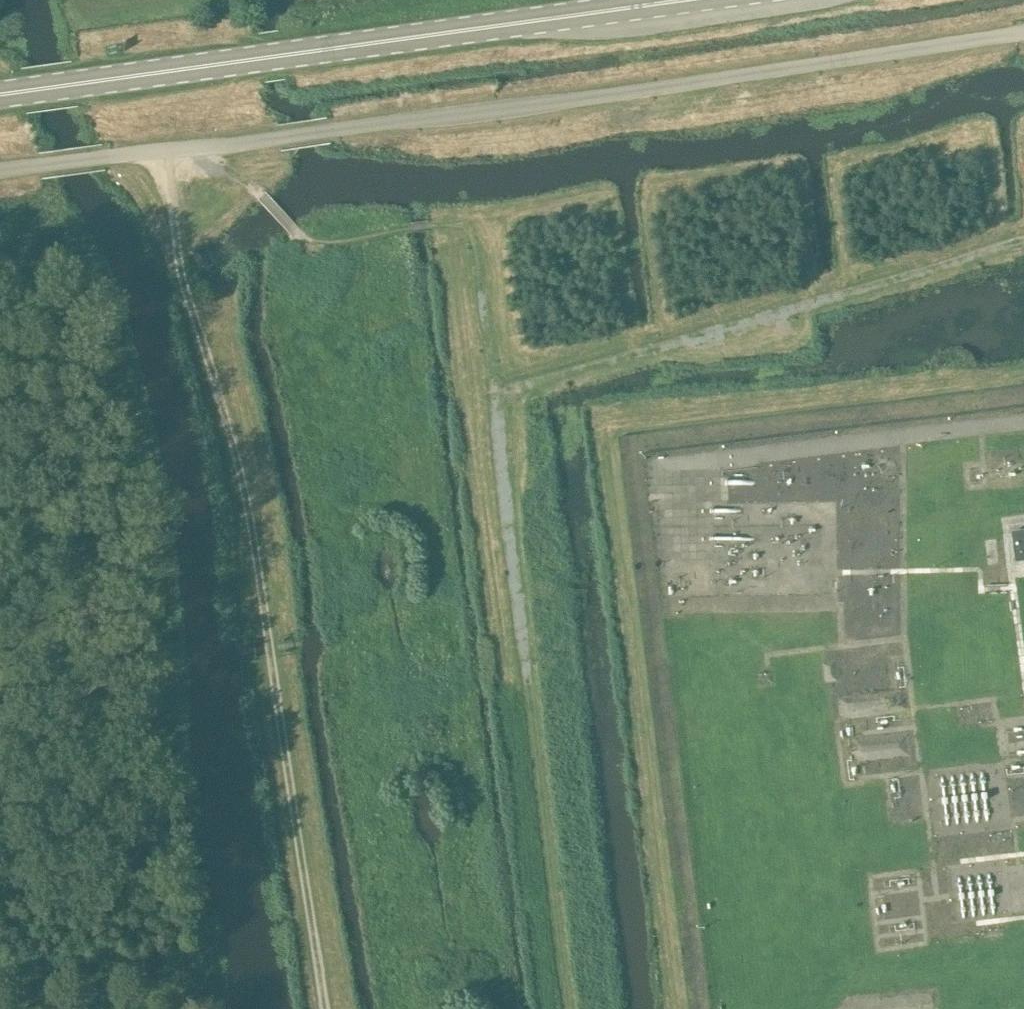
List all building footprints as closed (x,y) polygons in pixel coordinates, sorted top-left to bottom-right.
[(1015,563),(1023,561),(1023,530),(1011,531),(1015,563)]
